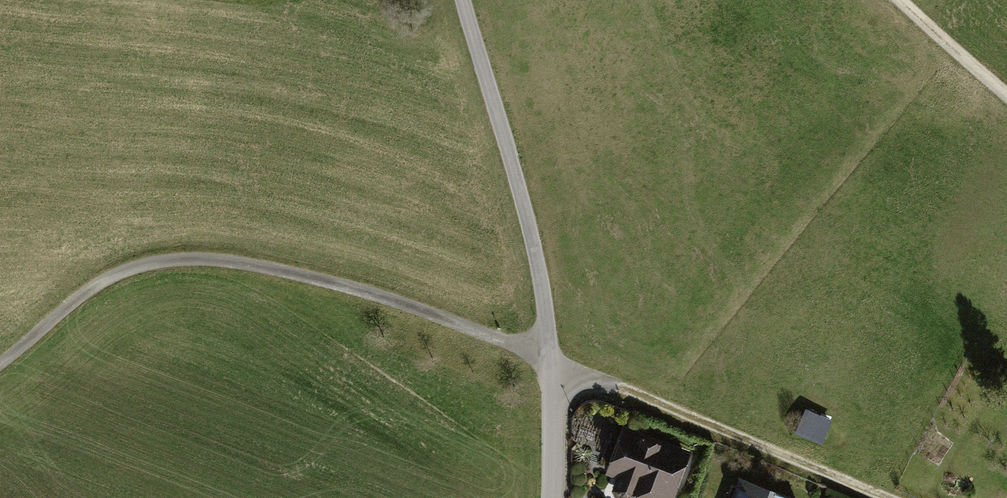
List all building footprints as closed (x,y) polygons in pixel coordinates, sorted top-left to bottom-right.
[(834,425),(808,413),(796,438),(822,450),(834,425)] [(625,426),(606,478),(618,483),(614,494),(615,497),(679,497),(696,452),(625,426)] [(740,484),(735,497),(778,497),(740,484)]
